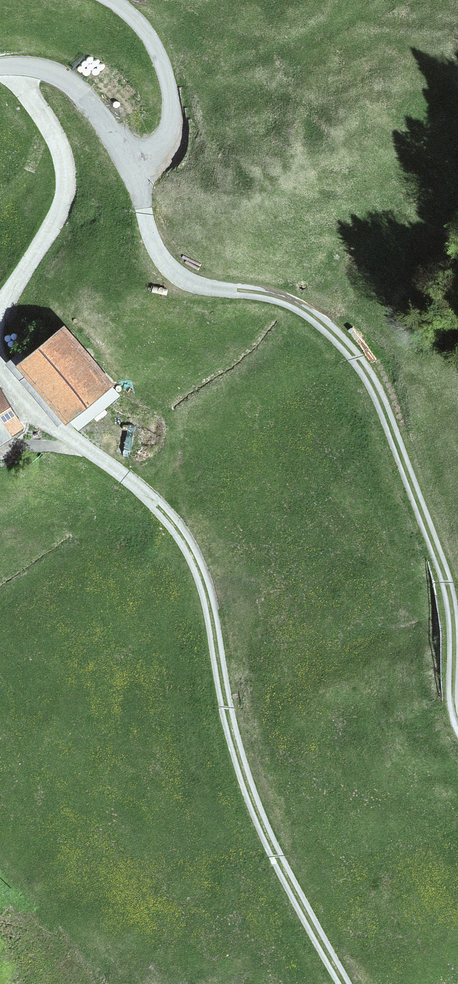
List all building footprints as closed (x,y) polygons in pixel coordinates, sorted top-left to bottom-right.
[(61,426),(67,421),(70,425),(74,423),(81,431),(122,396),(115,388),(118,386),(67,327),(30,359),(24,352),(8,365),(61,426)] [(29,430),(1,387),(0,387),(0,449),(29,430)]
